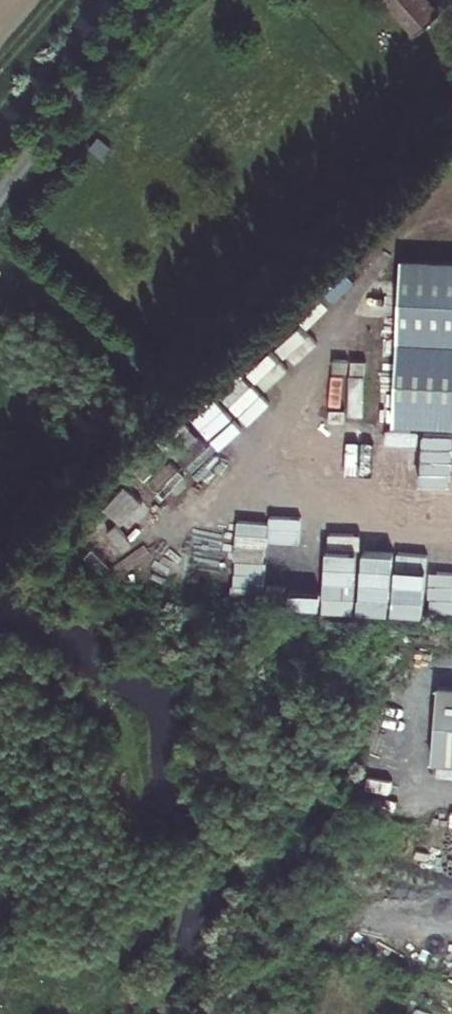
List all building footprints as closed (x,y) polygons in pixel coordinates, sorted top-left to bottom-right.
[(440,12),(429,0),(386,0),(416,33),(440,12)] [(423,262),(420,318),(384,316),(378,424),(451,428),(451,264),(423,262)] [(273,406),(295,382),(258,349),(237,373),(273,406)] [(333,378),(356,381),(360,353),(336,350),(333,378)] [(219,416),(199,437),(233,470),(254,448),(219,416)] [(375,430),(367,506),(397,509),(404,443),(387,441),(388,431),(375,430)] [(394,575),(394,610),(421,610),(422,575),(394,575)] [(439,680),(434,760),(451,761),(451,681),(439,680)]
